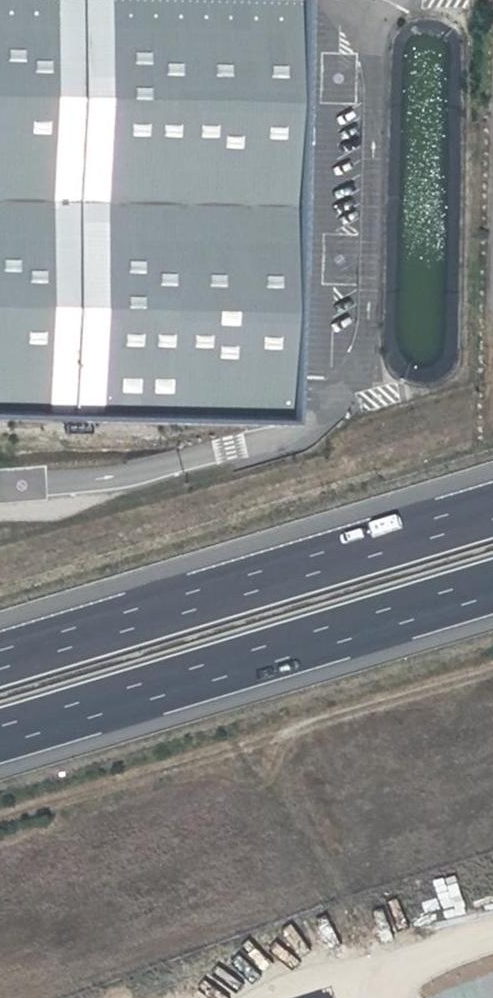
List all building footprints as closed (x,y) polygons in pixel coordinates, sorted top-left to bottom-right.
[(284,410),(293,0),(0,0),(0,406),(284,410)]
